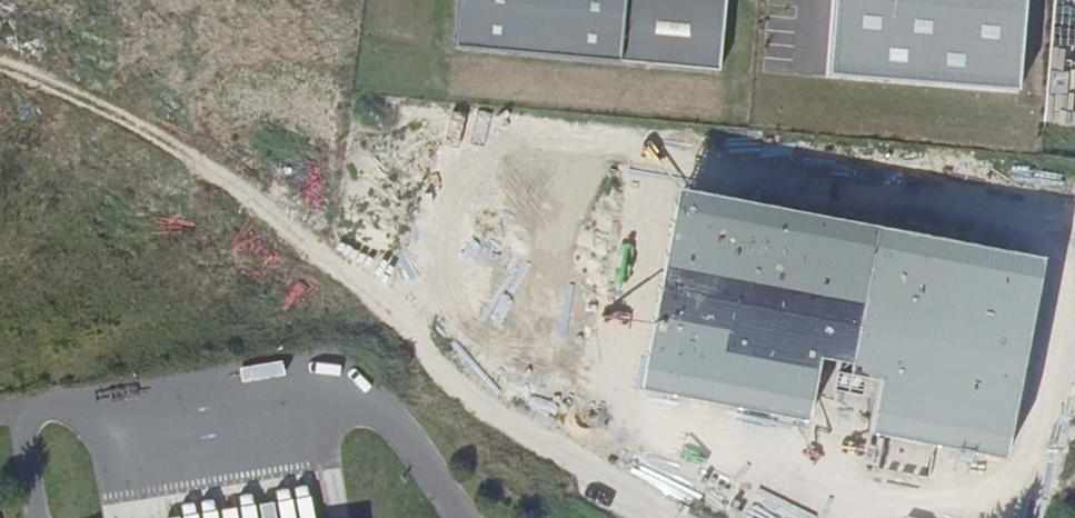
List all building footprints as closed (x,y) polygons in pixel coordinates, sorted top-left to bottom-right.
[(460,46),(721,73),(728,0),(465,0),(460,46)] [(839,70),(1028,87),(1036,0),(845,0),(839,70)] [(744,205),(691,195),(672,208),(639,394),(883,437),(878,470),(929,479),(935,446),(1005,459),(1038,273),(1024,255),(1004,251),(999,277),(971,272),(976,246),(775,210),(767,250),(736,245),(744,205)]
